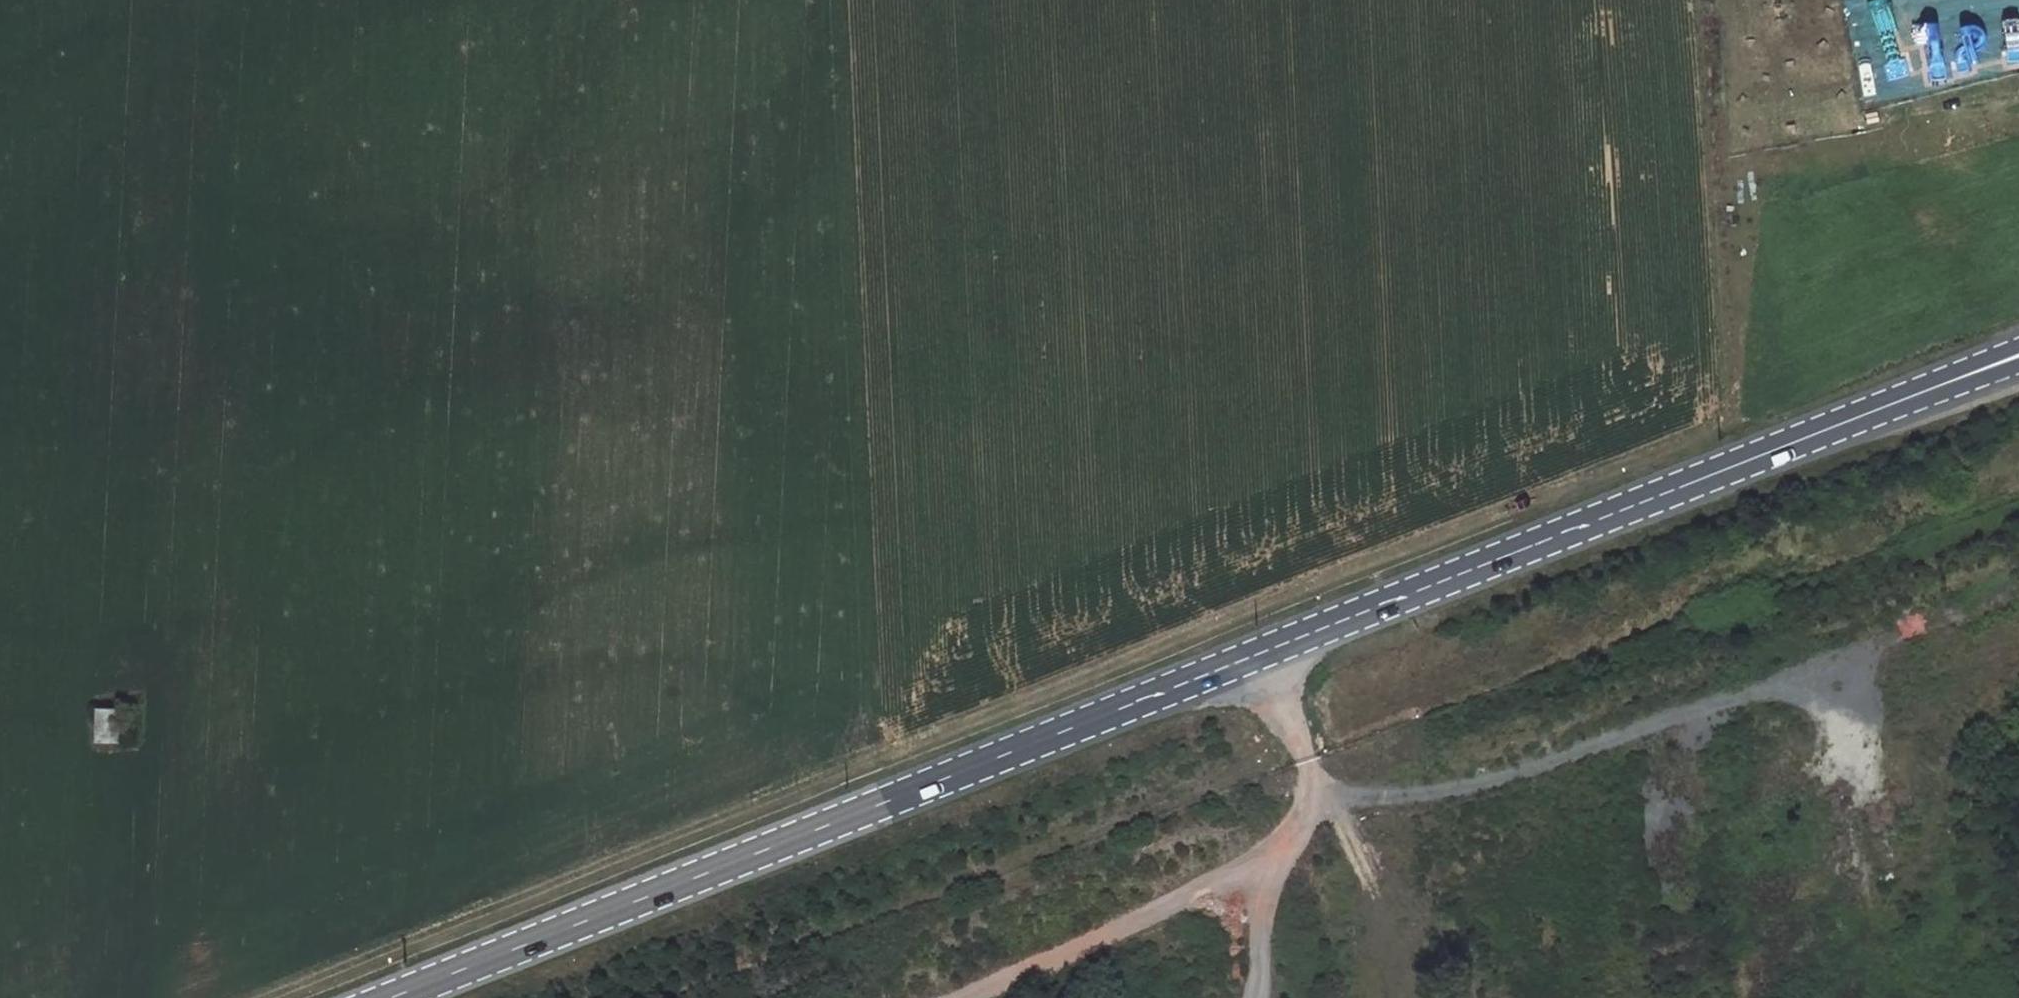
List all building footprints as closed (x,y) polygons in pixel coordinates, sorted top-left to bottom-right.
[(1768,85),(1762,14),(1722,17),(1727,88),(1768,85)] [(96,710),(96,743),(120,743),(119,710),(96,710)]
